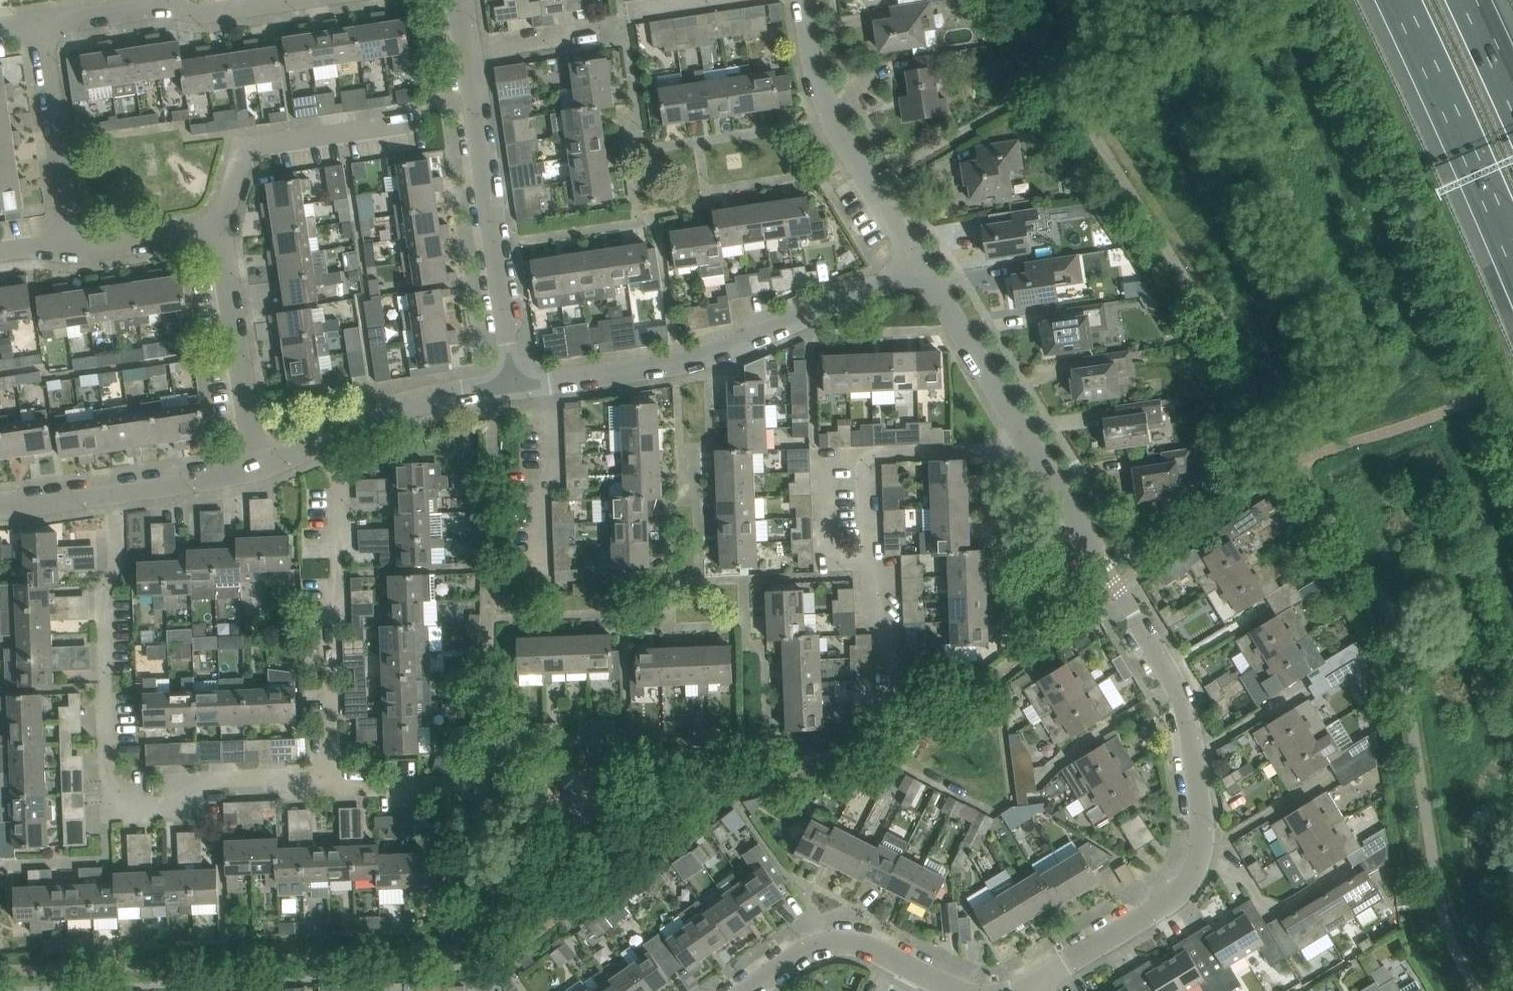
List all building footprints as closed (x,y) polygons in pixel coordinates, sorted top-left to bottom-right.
[(543,16),(540,0),(528,2),(532,27),(544,25),(543,16)] [(543,16),(553,14),(551,0),(540,0),(543,16)] [(565,13),(589,9),(587,0),(563,0),(565,13)] [(876,23),(881,50),(924,44),(922,31),(934,30),(930,3),(899,7),(901,19),(876,23)] [(506,5),(494,7),(497,23),(508,21),(506,5)] [(722,37),(733,36),(729,10),(718,12),(722,37)] [(395,72),(412,70),(405,20),(387,23),(385,12),(378,13),(385,56),(393,55),(395,72)] [(712,39),(722,37),(718,12),(708,13),(712,39)] [(361,59),(385,56),(378,13),(371,14),(373,25),(356,27),(361,59)] [(768,30),(766,15),(755,16),(757,32),(768,30)] [(673,19),(677,44),(688,43),(684,17),(673,19)] [(361,59),(356,27),(339,29),(338,19),(331,20),(337,63),(361,59)] [(654,48),(677,44),(673,19),(650,22),(654,48)] [(313,67),(337,63),(331,20),(324,21),(325,32),(309,34),(308,23),(307,24),(313,67)] [(289,70),(313,67),(307,24),(300,25),(301,35),(284,38),(287,58),(289,70)] [(186,94),(179,41),(162,44),(160,33),(153,34),(160,77),(183,74),(186,94)] [(136,81),(160,77),(153,34),(146,36),(148,46),(131,49),(136,81)] [(282,79),(278,47),(260,49),(259,39),(251,40),(258,83),(282,79)] [(136,81),(131,49),(114,51),(113,40),(105,42),(112,84),(136,81)] [(234,87),(258,83),(251,40),(244,41),(246,52),(229,54),(234,87)] [(210,90),(204,47),(197,48),(198,59),(182,61),(179,41),(186,94),(210,90)] [(114,95),(112,84),(105,42),(99,43),(100,53),(83,56),(85,68),(70,71),(74,101),(114,95)] [(234,87),(229,54),(213,57),(211,46),(204,47),(210,90),(234,87)] [(949,114),(946,98),(938,99),(933,68),(941,67),(939,54),(934,55),(914,58),(916,70),(906,72),(911,104),(901,105),(903,121),(949,114)] [(612,59),(607,60),(607,59),(571,64),(574,88),(611,82),(609,72),(611,72),(613,69),(612,59)] [(529,77),(527,62),(495,67),(500,99),(510,97),(510,98),(511,97),(530,94),(530,95),(531,94),(531,90),(529,77)] [(756,111),(751,75),(749,64),(740,65),(742,76),(729,78),(734,114),(756,111)] [(689,121),(712,118),(704,68),(694,70),(696,83),(683,85),(689,121)] [(729,78),(707,82),(705,68),(704,68),(712,118),(734,114),(729,78)] [(12,89),(11,83),(2,84),(0,71),(0,91),(12,89)] [(751,75),(756,111),(780,108),(779,105),(792,104),(788,76),(775,78),(774,71),(751,75)] [(599,108),(614,106),(611,82),(574,88),(577,110),(577,111),(599,107),(599,108)] [(665,125),(689,121),(683,85),(660,89),(665,125)] [(6,115),(4,98),(13,96),(12,89),(0,91),(0,115),(6,115)] [(399,104),(417,101),(415,92),(398,95),(399,104)] [(368,108),(385,106),(383,97),(367,100),(368,108)] [(337,113),(336,104),(335,98),(319,100),(321,115),(337,113)] [(352,111),(368,108),(367,100),(350,102),(352,111)] [(294,103),(296,119),(308,117),(306,101),(294,103)] [(189,110),(188,110),(187,102),(171,104),(174,121),(190,118),(189,110)] [(603,130),(599,108),(599,107),(577,111),(577,110),(563,112),(567,136),(603,130)] [(240,127),(238,119),(237,109),(223,111),(225,121),(215,122),(216,131),(240,127)] [(271,123),(288,120),(287,111),(270,114),(271,123)] [(142,125),(159,123),(158,114),(141,117),(142,125)] [(19,137),(18,130),(9,131),(6,115),(0,115),(0,140),(19,137)] [(240,127),(256,125),(255,116),(238,119),(240,127)] [(119,129),(142,125),(141,117),(117,120),(119,129)] [(503,122),(505,133),(531,129),(529,118),(503,122)] [(95,132),(119,129),(117,120),(93,124),(95,132)] [(192,134),(216,131),(215,122),(191,126),(192,134)] [(531,129),(505,133),(506,144),(532,140),(531,129)] [(570,158),(606,153),(603,130),(567,136),(570,158)] [(14,162),(11,145),(20,144),(19,137),(0,140),(0,164),(14,162)] [(1008,170),(1021,168),(1018,142),(989,146),(991,160),(963,164),(965,185),(969,184),(972,201),(996,197),(997,201),(1012,199),(1008,170)] [(534,152),(508,156),(510,166),(536,163),(534,152)] [(588,178),(610,175),(606,153),(570,158),(573,180),(588,178)] [(355,176),(369,175),(368,160),(354,160),(355,176)] [(401,189),(443,183),(442,176),(433,178),(430,160),(389,166),(390,177),(385,178),(387,191),(401,189)] [(26,185),(25,177),(16,179),(14,162),(0,164),(0,188),(26,185)] [(326,169),(326,170),(330,200),(340,199),(348,197),(345,173),(343,163),(325,166),(326,169)] [(510,166),(511,177),(537,173),(536,163),(510,166)] [(297,172),(279,174),(279,175),(280,182),(298,180),(297,172)] [(573,180),(574,183),(577,203),(613,198),(610,175),(588,178),(573,180)] [(302,190),(311,189),(309,178),(298,180),(280,182),(268,184),(270,201),(261,203),(262,210),(304,204),(302,190)] [(396,214),(437,208),(435,192),(444,190),(443,183),(401,189),(403,203),(394,204),(396,214)] [(21,210),(18,193),(27,192),(26,185),(0,188),(0,214),(21,210)] [(518,222),(543,218),(538,185),(514,188),(513,188),(518,222)] [(360,195),(361,215),(376,214),(375,194),(360,195)] [(816,208),(808,209),(806,197),(783,200),(790,248),(800,247),(798,235),(810,233),(812,241),(826,239),(829,234),(827,218),(822,219),(816,208)] [(779,250),(790,248),(783,200),(760,204),(766,240),(777,239),(779,250)] [(275,232),(317,226),(315,216),(306,218),(304,204),(262,210),(264,217),(272,216),(275,232)] [(743,244),(766,240),(760,204),(738,207),(743,244)] [(988,256),(1003,254),(1028,250),(1026,233),(1049,229),(1046,206),(1012,211),(1014,223),(984,227),(988,256)] [(350,207),(340,208),(342,222),(352,221),(350,207)] [(721,247),(743,244),(738,207),(714,211),(716,225),(717,225),(720,247),(721,247)] [(408,237),(450,231),(449,224),(440,225),(437,208),(396,214),(397,224),(398,224),(400,237),(408,236),(408,237)] [(363,237),(372,236),(369,219),(361,220),(363,237)] [(343,225),(345,235),(352,234),(351,223),(343,225)] [(723,261),(721,247),(720,247),(717,225),(716,225),(694,228),(699,265),(723,261)] [(269,257),(311,251),(309,238),(318,236),(317,226),(275,232),(277,249),(268,250),(269,257)] [(677,268),(699,265),(694,228),(671,231),(677,268)] [(403,262),(444,256),(442,239),(451,238),(450,231),(408,237),(410,250),(401,252),(403,262)] [(656,248),(647,249),(646,243),(622,246),(628,283),(641,281),(643,293),(662,290),(656,248)] [(614,285),(628,283),(622,246),(600,250),(607,298),(616,297),(614,285)] [(375,250),(365,252),(367,264),(378,262),(375,250)] [(598,299),(607,298),(600,250),(577,253),(585,302),(583,290),(596,288),(598,299)] [(282,280),(324,274),(322,264),(313,265),(311,251),(269,257),(271,265),(279,263),(282,280)] [(350,270),(359,269),(356,251),(348,253),(350,270)] [(563,306),(585,302),(577,253),(554,257),(560,293),(561,293),(563,306)] [(1018,305),(1057,298),(1055,286),(1083,282),(1079,253),(1032,261),(1034,272),(1013,276),(1018,305)] [(415,285),(437,281),(457,279),(456,271),(447,272),(444,256),(403,262),(404,272),(413,271),(415,285)] [(537,296),(560,293),(554,257),(532,260),(537,296)] [(188,317),(182,275),(164,278),(163,269),(156,270),(162,312),(176,310),(177,319),(188,317)] [(149,314),(162,312),(156,270),(149,271),(150,280),(134,283),(140,324),(150,323),(149,314)] [(808,287),(819,286),(817,270),(806,271),(808,287)] [(277,306),(297,303),(318,300),(316,285),(325,284),(324,274),(282,280),(285,297),(276,298),(277,306)] [(33,317),(30,295),(27,275),(19,276),(20,285),(4,288),(10,330),(20,328),(18,319),(33,317)] [(771,277),(773,292),(784,291),(782,275),(771,277)] [(140,324),(134,283),(117,285),(116,276),(109,277),(115,319),(116,319),(118,331),(130,329),(130,326),(140,324)] [(101,321),(115,319),(109,277),(102,278),(103,287),(86,290),(93,331),(102,330),(101,321)] [(763,294),(773,292),(771,277),(760,278),(763,294)] [(370,279),(372,295),(380,294),(378,278),(370,279)] [(727,299),(729,299),(739,298),(737,282),(725,284),(727,299)] [(93,331),(86,290),(70,292),(68,283),(61,284),(69,335),(70,335),(68,326),(81,324),(83,333),(93,331)] [(55,337),(69,335),(61,284),(54,285),(56,294),(38,297),(44,338),(55,337)] [(4,288),(0,288),(0,331),(10,330),(4,288)] [(403,320),(445,314),(442,297),(451,296),(450,288),(409,294),(411,309),(402,310),(403,320)] [(722,324),(732,323),(729,299),(727,299),(718,301),(722,324)] [(368,325),(376,324),(372,300),(364,301),(368,325)] [(1043,324),(1047,353),(1090,346),(1088,330),(1106,328),(1103,303),(1069,308),(1071,319),(1043,324)] [(349,318),(323,322),(314,323),(312,309),(290,312),(270,315),(271,322),(280,321),(283,338),(324,332),(324,331),(350,327),(349,318)] [(684,314),(686,330),(697,328),(695,312),(684,314)] [(404,344),(457,336),(456,329),(447,331),(445,314),(403,320),(405,330),(414,329),(416,342),(404,344)] [(658,318),(646,320),(645,314),(633,315),(634,321),(636,337),(660,334),(658,318)] [(636,337),(634,321),(623,323),(622,317),(611,318),(615,351),(638,347),(636,337)] [(593,354),(615,351),(611,318),(598,320),(599,327),(589,328),(593,354)] [(387,347),(384,323),(368,325),(372,349),(387,347)] [(593,354),(589,328),(578,330),(577,323),(565,325),(570,358),(593,354)] [(538,362),(570,358),(565,325),(553,327),(554,334),(543,335),(545,351),(537,352),(538,362)] [(363,350),(362,344),(359,326),(344,329),(348,353),(363,350)] [(330,341),(326,342),(324,332),(283,338),(285,355),(276,356),(277,363),(332,355),(330,341)] [(191,335),(166,338),(169,355),(193,351),(191,335)] [(406,358),(409,358),(410,368),(452,362),(449,345),(458,344),(457,336),(404,344),(406,358)] [(372,349),(375,374),(391,371),(387,347),(372,349)] [(350,377),(367,375),(363,350),(348,353),(346,353),(350,377)] [(14,358),(13,351),(4,352),(6,359),(0,360),(0,368),(15,366),(14,358)] [(96,355),(98,365),(121,362),(120,351),(96,355)] [(917,389),(921,389),(941,388),(940,351),(916,352),(917,389)] [(894,390),(917,389),(916,352),(893,353),(894,390)] [(1090,396),(1090,399),(1119,395),(1116,376),(1132,374),(1129,352),(1094,357),(1095,367),(1071,371),(1075,398),(1090,396)] [(872,391),(894,390),(893,353),(870,354),(872,391)] [(14,358),(15,366),(43,362),(42,354),(14,358)] [(849,391),(872,391),(870,354),(848,355),(849,391)] [(81,368),(98,365),(96,355),(79,357),(81,368)] [(321,371),(319,358),(332,356),(332,355),(277,363),(278,370),(287,369),(290,386),(332,380),(330,369),(321,371)] [(826,392),(849,391),(848,355),(824,355),(825,376),(817,377),(818,401),(826,400),(826,392)] [(195,368),(194,359),(170,363),(172,371),(195,368)] [(795,372),(807,371),(806,360),(794,360),(795,372)] [(165,373),(164,364),(148,366),(149,375),(165,373)] [(17,375),(18,384),(42,380),(41,371),(17,375)] [(98,373),(100,384),(117,382),(116,371),(98,373)] [(82,386),(100,384),(98,373),(81,375),(82,386)] [(18,384),(17,375),(0,377),(0,386),(18,384)] [(49,390),(62,388),(60,378),(48,380),(49,390)] [(765,404),(765,401),(764,381),(728,382),(729,406),(765,404)] [(792,404),(808,403),(807,392),(791,393),(792,404)] [(189,439),(206,436),(200,394),(189,396),(190,405),(177,407),(183,448),(190,447),(189,439)] [(183,448),(177,407),(163,409),(162,400),(152,401),(158,443),(174,440),(176,449),(183,448)] [(1103,419),(1107,449),(1150,443),(1148,429),(1164,426),(1160,400),(1128,404),(1130,415),(1103,419)] [(141,446),(158,443),(152,401),(141,403),(143,412),(129,414),(135,456),(142,454),(141,446)] [(792,414),(808,413),(808,403),(792,404),(792,414)] [(610,430),(659,428),(658,404),(609,406),(610,430)] [(730,428),(766,427),(765,404),(729,406),(730,428)] [(47,409),(36,411),(35,407),(22,409),(30,463),(37,462),(35,453),(53,451),(50,431),(47,409)] [(135,456),(129,414),(115,416),(114,407),(104,408),(110,450),(127,448),(128,457),(135,456)] [(586,419),(580,419),(580,407),(564,408),(565,431),(587,430),(586,419)] [(94,453),(110,450),(104,408),(94,410),(95,419),(82,421),(88,463),(95,462),(94,453)] [(30,463),(22,409),(23,422),(10,424),(9,415),(0,416),(0,427),(5,458),(21,455),(23,464),(30,463)] [(88,463),(82,421),(68,423),(67,414),(56,416),(59,437),(62,457),(79,455),(80,463),(88,463)] [(793,437),(809,436),(809,426),(793,426),(793,437)] [(752,451),(753,451),(768,450),(766,427),(730,428),(731,451),(752,451)] [(932,443),(944,443),(943,427),(932,427),(932,443)] [(623,452),(660,451),(659,428),(610,430),(611,451),(623,451),(623,452)] [(897,445),(908,444),(907,428),(896,429),(897,445)] [(886,445),(897,445),(896,429),(886,429),(886,445)] [(582,453),(582,443),(587,443),(587,430),(565,431),(566,454),(582,453)] [(852,446),(862,446),(862,430),(851,431),(852,446)] [(828,447),(839,447),(839,431),(828,431),(828,447)] [(1194,471),(1190,447),(1161,452),(1162,464),(1133,468),(1138,502),(1181,495),(1178,473),(1194,471)] [(779,460),(810,459),(810,448),(779,450),(779,460)] [(624,475),(661,474),(660,451),(623,452),(624,475)] [(754,473),(753,451),(752,451),(731,451),(716,451),(717,474),(754,473)] [(589,464),(582,464),(582,453),(566,454),(567,477),(589,476),(589,464)] [(931,485),(967,484),(967,460),(930,462),(931,485)] [(449,474),(443,475),(442,462),(395,464),(396,490),(390,490),(390,478),(378,479),(379,490),(440,488),(450,488),(449,474)] [(882,463),(882,475),(898,474),(898,463),(882,463)] [(470,487),(482,487),(482,468),(470,468),(470,487)] [(795,482),(811,482),(811,471),(795,472),(795,482)] [(718,497),(755,496),(754,473),(717,474),(718,497)] [(657,497),(662,497),(661,474),(624,475),(624,482),(616,482),(610,489),(610,497),(625,496),(625,498),(647,497),(647,498),(657,497)] [(584,499),(584,488),(589,488),(589,476),(567,477),(568,499),(584,499)] [(932,508),(968,506),(967,484),(931,485),(932,508)] [(483,512),(483,503),(482,487),(470,487),(471,503),(471,512),(483,512)] [(431,512),(430,497),(441,496),(440,488),(379,490),(379,502),(396,501),(397,515),(443,513),(443,512),(431,512)] [(652,515),(657,497),(647,498),(647,497),(625,498),(625,496),(610,497),(611,511),(606,511),(606,521),(611,521),(648,520),(648,515),(652,515)] [(719,520),(756,519),(755,496),(718,497),(719,520)] [(883,510),(899,509),(899,498),(883,499),(883,510)] [(568,500),(552,500),(553,511),(569,510),(568,499),(568,500)] [(1246,532),(1268,517),(1258,503),(1217,531),(1225,543),(1217,548),(1234,577),(1263,559),(1246,532)] [(797,517),(813,517),(812,506),(796,507),(797,517)] [(932,530),(969,529),(968,506),(932,508),(932,530)] [(906,519),(900,520),(899,509),(883,510),(884,533),(906,532),(906,519)] [(472,537),(482,537),(483,512),(471,512),(472,537)] [(398,540),(444,538),(443,513),(397,515),(398,540)] [(797,528),(813,527),(813,517),(797,517),(797,528)] [(720,543),(757,541),(756,519),(719,520),(720,543)] [(252,532),(263,531),(263,520),(252,521),(252,532)] [(263,520),(263,531),(275,531),(275,520),(263,520)] [(612,544),(649,542),(648,520),(611,521),(612,544)] [(381,540),(398,540),(392,540),(392,528),(380,529),(381,540)] [(970,552),(970,551),(969,529),(932,530),(933,554),(948,553),(948,552),(970,552)] [(25,559),(59,558),(58,532),(24,534),(25,559)] [(202,544),(214,543),(213,532),(202,533),(202,544)] [(213,532),(214,543),(225,543),(225,532),(213,532)] [(554,535),(554,546),(570,545),(569,535),(554,535)] [(265,570),(271,570),(291,569),(290,536),(263,537),(265,570)] [(240,571),(265,570),(263,537),(238,538),(238,548),(239,572),(240,571)] [(473,561),(482,561),(482,537),(472,537),(473,561)] [(433,564),(433,563),(445,562),(444,538),(398,540),(381,540),(381,546),(384,551),(384,566),(433,564)] [(758,566),(757,546),(757,541),(720,543),(721,567),(758,566)] [(649,542),(612,544),(613,567),(650,565),(649,542)] [(153,556),(165,555),(164,544),(153,545),(153,556)] [(164,544),(165,555),(176,555),(176,544),(164,544)] [(901,555),(901,565),(917,564),(917,554),(901,554),(900,544),(885,545),(885,555),(901,555)] [(64,558),(75,558),(75,546),(64,546),(64,558)] [(241,582),(240,571),(239,572),(238,548),(214,549),(216,583),(241,582)] [(1217,548),(1208,553),(1207,552),(1193,548),(1151,581),(1158,592),(1193,571),(1207,594),(1234,577),(1217,548)] [(192,584),(216,583),(214,549),(188,550),(189,560),(190,561),(191,584),(192,584)] [(949,575),(986,574),(985,550),(970,551),(970,552),(948,552),(948,553),(949,575)] [(798,564),(814,563),(814,552),(798,552),(798,564)] [(49,584),(50,585),(60,584),(59,558),(25,559),(26,585),(49,584)] [(65,569),(76,569),(75,558),(64,558),(65,569)] [(555,558),(555,570),(571,569),(571,558),(555,558)] [(1283,585),(1280,587),(1263,559),(1234,577),(1251,605),(1265,596),(1271,606),(1298,590),(1291,579),(1283,584),(1283,585)] [(192,593),(192,584),(191,584),(190,561),(189,560),(165,561),(167,608),(180,608),(179,594),(192,593)] [(156,609),(167,608),(165,561),(139,562),(140,595),(156,595),(156,609)] [(390,602),(436,600),(435,574),(423,575),(389,576),(390,602)] [(949,598),(987,596),(986,574),(949,575),(949,598)] [(919,599),(918,589),(924,589),(924,576),(902,577),(903,599),(919,599)] [(351,577),(352,590),(363,590),(362,577),(351,577)] [(1224,622),(1251,605),(1234,577),(1207,594),(1224,622)] [(51,609),(50,585),(49,584),(26,585),(26,586),(16,586),(17,598),(4,598),(5,611),(17,610),(51,609)] [(855,612),(855,599),(854,588),(838,588),(839,599),(833,600),(834,613),(855,612)] [(804,613),(804,610),(803,590),(766,592),(767,615),(804,613)] [(1291,606),(1295,604),(1296,605),(1304,600),(1298,590),(1271,606),(1276,615),(1263,624),(1280,652),(1309,634),(1291,606)] [(56,608),(67,608),(67,596),(56,597),(56,608)] [(950,621),(988,620),(987,596),(949,598),(950,621)] [(925,610),(919,610),(919,599),(903,599),(904,623),(925,622),(925,610)] [(425,625),(424,601),(436,600),(390,602),(391,626),(391,628),(415,627),(415,625),(425,625)] [(1164,619),(1174,613),(1169,605),(1159,611),(1164,619)] [(67,608),(56,608),(57,620),(68,619),(67,608)] [(18,634),(52,633),(51,609),(17,610),(18,634)] [(856,635),(856,634),(856,624),(855,612),(834,613),(834,625),(840,625),(840,635),(856,635)] [(804,636),(805,635),(804,613),(767,615),(768,640),(783,639),(782,637),(804,636)] [(1164,619),(1169,628),(1179,622),(1174,613),(1164,619)] [(353,628),(364,628),(364,616),(353,617),(353,628)] [(950,621),(951,640),(944,644),(944,642),(943,643),(952,668),(978,659),(978,658),(977,658),(976,644),(988,643),(988,620),(950,621)] [(921,646),(920,635),(926,635),(926,622),(925,622),(904,623),(905,647),(921,646)] [(1252,669),(1280,652),(1263,624),(1235,640),(1252,669)] [(415,628),(415,627),(391,628),(391,626),(381,626),(382,653),(431,651),(430,627),(415,628)] [(364,628),(353,628),(354,640),(365,639),(364,628)] [(245,630),(245,644),(259,644),(259,630),(245,630)] [(5,660),(53,658),(52,633),(18,634),(19,648),(5,648),(5,660)] [(611,679),(621,679),(619,650),(611,650),(611,634),(587,635),(588,672),(611,671),(611,679)] [(857,645),(872,644),(872,634),(856,634),(856,635),(857,645)] [(1280,652),(1297,680),(1326,662),(1309,634),(1280,652)] [(566,673),(588,672),(587,635),(564,636),(566,673)] [(784,660),(821,658),(820,635),(805,635),(804,636),(782,637),(783,639),(784,660)] [(553,673),(566,673),(564,636),(541,637),(543,684),(545,684),(545,682),(553,682),(553,673)] [(521,685),(543,684),(541,637),(518,637),(519,675),(520,674),(521,685)] [(1335,670),(1359,655),(1357,641),(1328,658),(1335,670)] [(176,658),(192,657),(191,642),(175,643),(176,658)] [(709,694),(709,683),(732,682),(730,645),(706,646),(708,694),(709,694)] [(58,658),(69,658),(69,646),(58,647),(58,658)] [(699,694),(708,694),(706,646),(683,647),(685,684),(699,683),(699,694)] [(662,685),(685,684),(683,647),(660,648),(662,685)] [(639,686),(662,685),(660,648),(637,649),(639,686)] [(479,649),(469,649),(469,674),(478,674),(479,649)] [(383,678),(417,677),(432,676),(431,651),(382,653),(383,678)] [(1258,704),(1297,680),(1280,652),(1252,669),(1241,676),(1258,704)] [(1069,700),(1097,683),(1080,654),(1052,672),(1069,700)] [(1118,670),(1127,665),(1120,654),(1112,659),(1118,670)] [(1361,670),(1359,655),(1335,670),(1328,674),(1336,686),(1339,684),(1361,670)] [(20,685),(54,684),(53,658),(5,660),(6,671),(20,671),(20,685)] [(69,658),(58,658),(58,670),(70,669),(69,658)] [(785,684),(822,682),(821,658),(784,660),(785,684)] [(1124,680),(1133,675),(1127,665),(1118,670),(1124,680)] [(355,679),(367,679),(366,667),(355,668),(355,679)] [(858,680),(874,679),(873,669),(857,670),(858,680)] [(1210,695),(1220,688),(1234,679),(1229,671),(1215,680),(1205,686),(1210,695)] [(1041,717),(1069,700),(1052,672),(1024,689),(1041,717)] [(197,725),(195,679),(194,676),(183,677),(184,692),(170,692),(172,726),(197,725)] [(245,690),(243,690),(243,677),(219,678),(221,724),(246,723),(245,690)] [(384,703),(418,701),(417,677),(383,678),(384,703)] [(197,725),(221,724),(219,678),(195,679),(197,725)] [(172,726),(170,692),(170,679),(144,680),(146,727),(172,726)] [(367,679),(355,679),(356,691),(367,690),(367,679)] [(875,703),(874,690),(874,679),(858,680),(858,691),(852,691),(852,703),(875,703)] [(785,705),(823,704),(822,682),(785,684),(785,705)] [(1069,700),(1086,728),(1114,711),(1097,683),(1069,700)] [(270,688),(271,722),(297,721),(296,687),(270,688)] [(246,723),(271,722),(270,688),(245,690),(246,723)] [(1220,688),(1210,695),(1215,703),(1225,697),(1220,688)] [(70,706),(81,705),(80,693),(69,693),(70,706)] [(43,720),(42,694),(0,696),(0,721),(10,721),(43,720)] [(1298,744),(1327,726),(1309,698),(1280,716),(1298,744)] [(1058,746),(1086,728),(1069,700),(1041,717),(1058,746)] [(385,727),(419,726),(418,701),(384,703),(385,727)] [(824,728),(823,708),(823,704),(785,705),(786,730),(824,728)] [(875,726),(875,716),(875,715),(859,715),(859,726),(875,726)] [(1147,730),(1156,728),(1153,716),(1144,719),(1147,730)] [(1270,761),(1298,744),(1280,716),(1253,733),(1270,761)] [(357,729),(368,728),(368,717),(357,717),(357,729)] [(44,745),(43,720),(10,721),(10,735),(0,735),(0,747),(44,745)] [(591,735),(615,734),(614,720),(591,721),(591,735)] [(580,735),(591,735),(591,721),(579,721),(580,735)] [(534,737),(545,736),(545,722),(533,723),(534,737)] [(545,736),(557,736),(556,722),(545,722),(545,736)] [(386,754),(420,752),(432,752),(431,726),(419,726),(385,727),(386,754)] [(1353,762),(1370,751),(1364,741),(1343,753),(1327,726),(1298,744),(1315,772),(1329,764),(1335,773),(1353,762)] [(711,742),(722,741),(721,727),(710,728),(711,742)] [(368,728),(357,729),(358,740),(369,740),(368,728)] [(699,742),(711,742),(710,728),(699,728),(699,742)] [(654,744),(665,744),(664,729),(653,730),(654,744)] [(665,744),(676,743),(676,729),(664,729),(665,744)] [(61,744),(72,744),(71,733),(60,733),(61,744)] [(1010,746),(1020,744),(1019,733),(1009,734),(1010,746)] [(1107,780),(1135,763),(1117,735),(1090,752),(1107,780)] [(298,759),(298,748),(297,738),(285,738),(285,748),(286,760),(298,759)] [(247,740),(247,751),(259,750),(258,739),(247,740)] [(236,751),(247,751),(247,740),(235,740),(236,751)] [(197,742),(197,753),(209,752),(209,741),(197,742)] [(186,753),(197,753),(197,742),(185,742),(186,753)] [(72,744),(61,744),(61,756),(72,756),(72,744)] [(1032,755),(1022,756),(1020,744),(1010,746),(1014,770),(1033,768),(1032,755)] [(1288,789),(1315,772),(1298,744),(1270,761),(1288,789)] [(45,769),(44,745),(0,747),(0,771),(12,770),(12,771),(45,769)] [(1378,764),(1370,751),(1353,762),(1335,773),(1343,786),(1378,764)] [(1078,798),(1107,780),(1090,752),(1061,769),(1078,798)] [(147,765),(160,765),(159,753),(146,754),(147,765)] [(1107,780),(1124,808),(1152,791),(1135,763),(1107,780)] [(1015,782),(1035,779),(1033,768),(1014,770),(1015,782)] [(13,796),(46,794),(45,769),(12,771),(13,796)] [(1226,788),(1237,782),(1231,773),(1221,779),(1226,788)] [(855,777),(856,786),(873,782),(871,774),(855,777)] [(907,793),(914,778),(907,774),(899,789),(907,793)] [(838,781),(823,784),(825,793),(847,804),(856,786),(855,777),(838,781)] [(909,808),(922,782),(914,778),(907,793),(901,804),(909,808)] [(1027,792),(1036,790),(1035,779),(1015,782),(1018,805),(1011,806),(1012,815),(1029,813),(1028,804),(1027,792)] [(1095,826),(1124,808),(1107,780),(1078,798),(1095,826)] [(63,794),(74,794),(73,782),(62,783),(63,794)] [(1237,782),(1226,788),(1232,796),(1242,790),(1237,782)] [(929,802),(935,789),(927,785),(921,798),(929,802)] [(1315,836),(1344,819),(1327,790),(1298,808),(1315,836)] [(14,820),(47,819),(46,794),(13,796),(14,820)] [(74,794),(63,794),(63,806),(75,805),(74,794)] [(950,815),(957,800),(949,796),(942,811),(950,815)] [(743,801),(752,814),(758,810),(760,799),(758,797),(744,800),(743,801)] [(276,800),(263,801),(264,812),(276,811),(276,800)] [(979,811),(965,804),(957,800),(950,815),(957,819),(959,815),(973,822),(979,811)] [(225,824),(237,824),(237,802),(224,802),(225,824)] [(1028,804),(1029,813),(1045,811),(1044,802),(1028,804)] [(726,825),(740,815),(734,808),(721,818),(726,825)] [(1288,853),(1315,836),(1298,808),(1271,825),(1288,853)] [(994,818),(986,814),(979,811),(973,822),(960,848),(968,852),(972,845),(979,848),(994,818)] [(1130,819),(1145,844),(1156,838),(1140,812),(1130,819)] [(427,814),(415,815),(415,826),(427,825),(427,814)] [(388,827),(388,816),(375,816),(376,827),(388,827)] [(47,819),(14,820),(15,847),(48,846),(47,819)] [(812,819),(810,822),(804,819),(795,822),(790,831),(792,839),(800,843),(794,855),(803,859),(805,855),(818,862),(836,827),(834,826),(832,830),(812,819)] [(1135,850),(1145,844),(1130,819),(1119,825),(1135,850)] [(1315,836),(1333,864),(1361,847),(1344,819),(1315,836)] [(1370,854),(1387,844),(1385,826),(1362,840),(1370,854)] [(841,869),(857,838),(836,827),(818,862),(826,866),(828,862),(841,869)] [(352,829),(352,840),(364,840),(363,828),(352,829)] [(341,840),(352,840),(352,829),(340,829),(341,840)] [(290,842),(302,842),(301,831),(290,831),(290,842)] [(302,842),(313,841),(313,831),(301,831),(302,842)] [(863,880),(888,831),(887,831),(880,845),(879,844),(877,848),(857,838),(841,869),(863,880)] [(909,842),(900,837),(888,831),(863,880),(871,884),(873,880),(886,887),(909,842)] [(87,844),(86,836),(86,832),(75,832),(75,845),(87,844)] [(1305,881),(1333,864),(1315,836),(1288,853),(1305,881)] [(276,848),(278,848),(278,838),(251,840),(252,873),(253,873),(254,886),(277,885),(277,882),(276,883),(276,872),(277,872),(276,848)] [(240,873),(252,873),(251,840),(226,841),(227,874),(229,874),(229,888),(240,887),(240,873)] [(1099,881),(1091,869),(1114,856),(1088,840),(1078,847),(1081,851),(1059,864),(1077,894),(1099,881)] [(927,856),(922,866),(902,856),(909,842),(886,887),(907,898),(928,857),(927,856)] [(777,886),(785,880),(759,843),(743,854),(755,872),(744,880),(764,909),(784,895),(777,886)] [(377,854),(379,854),(378,844),(351,845),(353,879),(378,878),(377,854)] [(1383,899),(1368,874),(1390,860),(1387,844),(1370,854),(1353,865),(1359,875),(1338,887),(1355,916),(1383,899)] [(329,880),(353,879),(351,845),(326,847),(328,893),(330,892),(329,880)] [(702,864),(709,859),(699,846),(692,851),(702,864)] [(313,893),(328,893),(326,847),(301,848),(302,893),(304,893),(304,881),(312,881),(313,893)] [(280,894),(302,893),(301,848),(278,848),(276,848),(277,872),(276,872),(276,883),(277,882),(277,885),(280,885),(280,894)] [(961,867),(968,852),(960,848),(953,863),(961,867)] [(695,869),(702,864),(692,851),(685,856),(695,869)] [(402,853),(403,887),(430,886),(429,852),(402,853)] [(179,865),(191,864),(191,853),(179,854),(179,865)] [(191,853),(191,864),(203,864),(202,853),(191,853)] [(380,888),(403,887),(402,853),(379,854),(377,854),(378,878),(380,878),(380,888)] [(129,867),(141,866),(140,855),(129,856),(129,867)] [(140,855),(141,866),(152,866),(152,855),(140,855)] [(929,909),(945,878),(950,869),(928,857),(907,898),(929,909)] [(1252,875),(1263,868),(1258,860),(1247,866),(1252,875)] [(1065,901),(1077,894),(1059,864),(1040,875),(1038,871),(1037,872),(1060,909),(1068,905),(1065,901)] [(81,879),(92,878),(91,867),(80,868),(81,879)] [(91,867),(92,878),(103,878),(102,867),(91,867)] [(1263,868),(1252,875),(1258,883),(1268,877),(1263,868)] [(29,881),(41,881),(40,869),(29,870),(29,881)] [(40,869),(41,881),(52,880),(52,869),(40,869)] [(192,903),(218,902),(217,869),(191,870),(192,903)] [(661,888),(667,883),(657,869),(650,875),(661,888)] [(167,904),(192,903),(191,870),(166,871),(167,904)] [(153,905),(167,904),(166,871),(141,872),(143,918),(153,917),(153,905)] [(119,919),(143,918),(141,872),(115,873),(116,883),(117,907),(119,906),(119,916),(119,919)] [(1058,910),(1060,909),(1037,872),(1015,885),(1034,915),(1047,907),(1049,911),(1056,907),(1058,910)] [(654,893),(661,888),(650,875),(643,880),(654,893)] [(752,917),(764,909),(744,880),(725,894),(747,926),(754,921),(752,917)] [(93,917),(119,916),(119,906),(117,907),(116,883),(91,884),(93,917)] [(67,919),(93,917),(91,884),(65,885),(67,919)] [(42,920),(67,919),(65,885),(41,886),(42,920)] [(1014,927),(1034,915),(1015,885),(995,897),(1014,927)] [(42,932),(42,920),(41,886),(15,887),(16,921),(30,920),(30,933),(42,932)] [(1328,932),(1355,916),(1338,887),(1311,904),(1328,932)] [(750,930),(747,926),(725,894),(724,894),(726,898),(708,911),(699,899),(698,899),(727,940),(738,932),(741,936),(750,930)] [(993,940),(1014,927),(995,897),(974,910),(993,940)] [(1286,957),(1267,924),(1251,898),(1232,910),(1238,918),(1226,925),(1244,955),(1259,947),(1271,966),(1286,957)] [(708,954),(727,940),(698,899),(679,913),(708,954)] [(629,912),(621,903),(619,900),(595,918),(605,931),(629,912)] [(958,931),(957,911),(956,902),(942,903),(944,932),(958,931)] [(1291,955),(1328,932),(1311,904),(1282,921),(1293,940),(1285,945),(1291,955)] [(696,962),(708,954),(679,913),(678,913),(680,915),(660,928),(661,930),(653,936),(665,954),(673,949),(678,956),(689,972),(698,966),(696,962)] [(373,918),(355,919),(356,929),(374,928),(373,918)] [(598,936),(605,931),(595,918),(588,924),(598,936)] [(1226,925),(1214,932),(1209,924),(1191,935),(1225,990),(1237,990),(1235,988),(1242,984),(1229,964),(1244,955),(1226,925)] [(1191,935),(1173,946),(1178,954),(1166,961),(1184,990),(1185,990),(1199,983),(1204,990),(1225,990),(1191,935)] [(665,954),(653,936),(635,949),(641,958),(630,965),(648,990),(655,990),(670,981),(656,961),(665,954)] [(1364,952),(1370,948),(1374,946),(1369,938),(1359,944),(1364,952)] [(567,961),(574,956),(564,943),(557,948),(567,961)] [(560,967),(567,961),(557,948),(550,954),(560,967)] [(1393,978),(1385,964),(1382,967),(1370,948),(1364,952),(1360,954),(1376,981),(1382,990),(1401,990),(1393,978)] [(522,969),(525,968),(534,961),(528,951),(515,960),(522,969)] [(1166,961),(1154,969),(1149,960),(1131,971),(1143,990),(1184,990),(1166,961)] [(630,965),(610,979),(618,990),(648,990),(630,965)] [(608,980),(602,971),(592,978),(599,987),(593,990),(618,990),(610,979),(608,980)] [(1131,971),(1113,982),(1118,990),(1117,990),(1143,990),(1131,971)] [(1376,981),(1361,990),(1362,990),(1382,990),(1376,981)]
